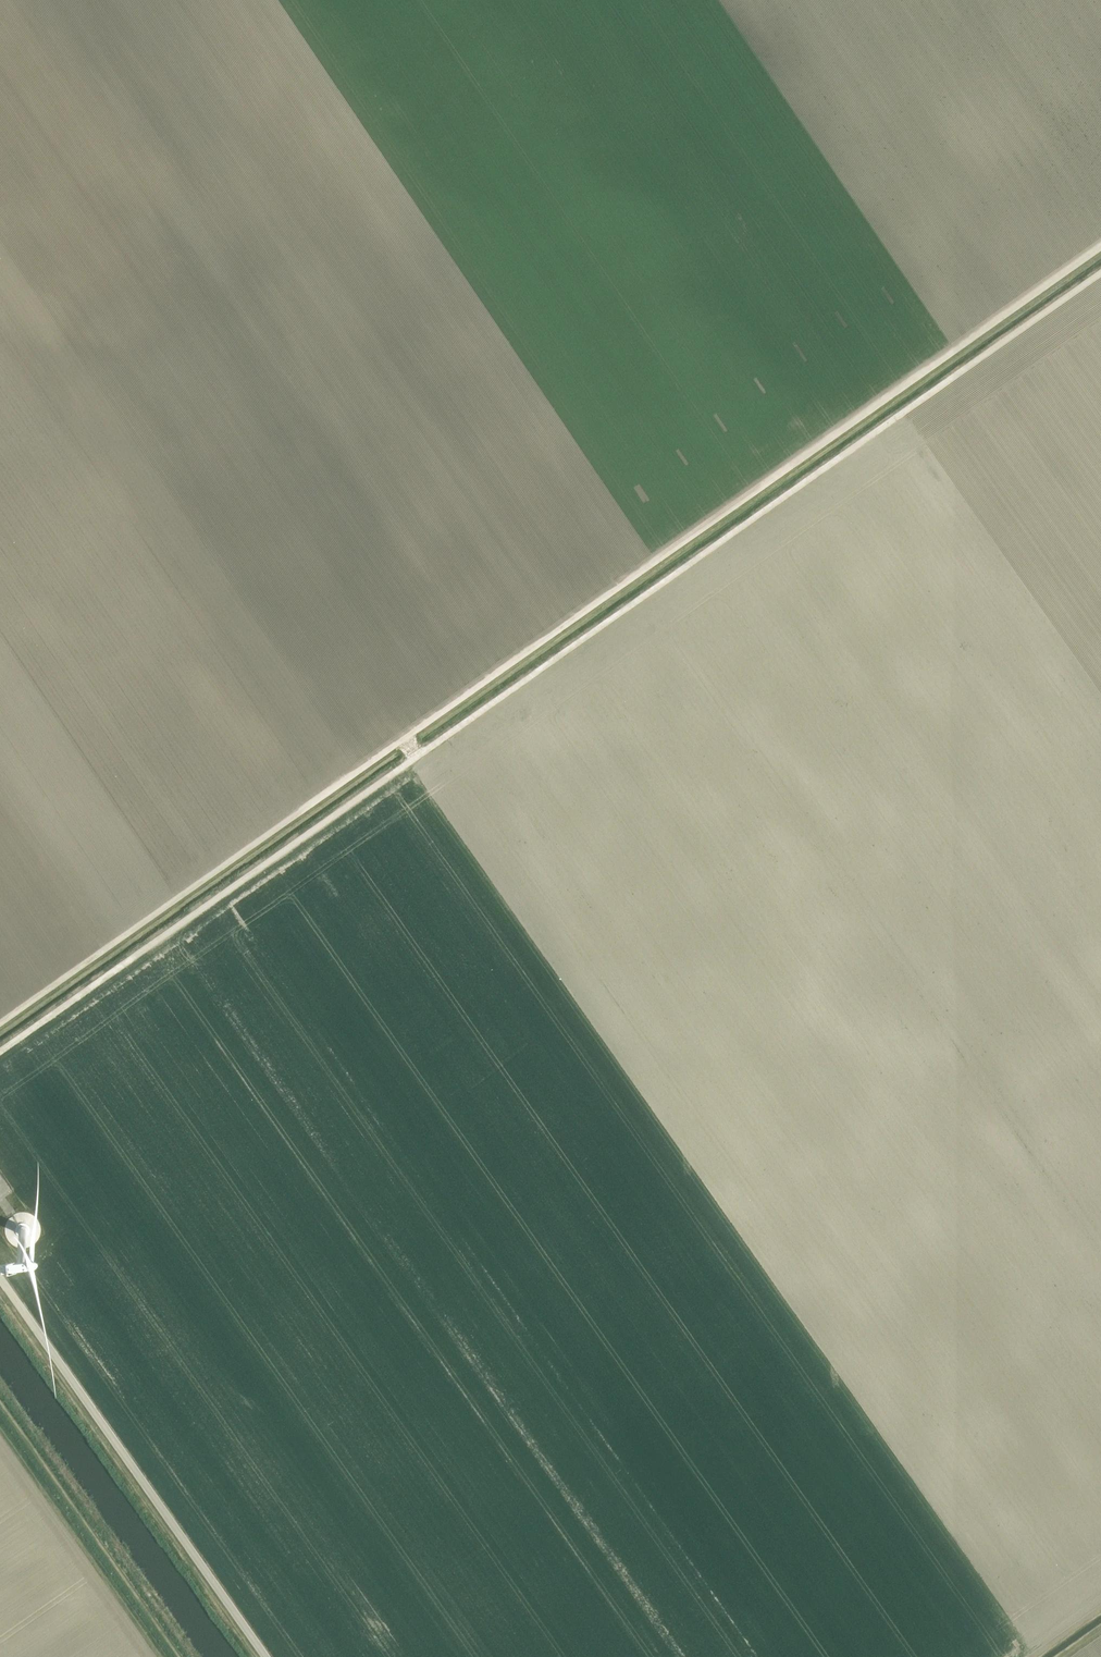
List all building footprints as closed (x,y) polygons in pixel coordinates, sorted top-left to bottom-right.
[(18,1229),(18,1230),(18,1231),(18,1232),(19,1232),(19,1233),(20,1234),(21,1234),(22,1235),(23,1235),(24,1234),(25,1234),(26,1234),(27,1233),(27,1232),(27,1231),(28,1231),(28,1230),(28,1229),(27,1228),(27,1227),(26,1226),(25,1225),(24,1225),(23,1225),(22,1225),(21,1225),(20,1226),(19,1227),(18,1228),(18,1229)]
